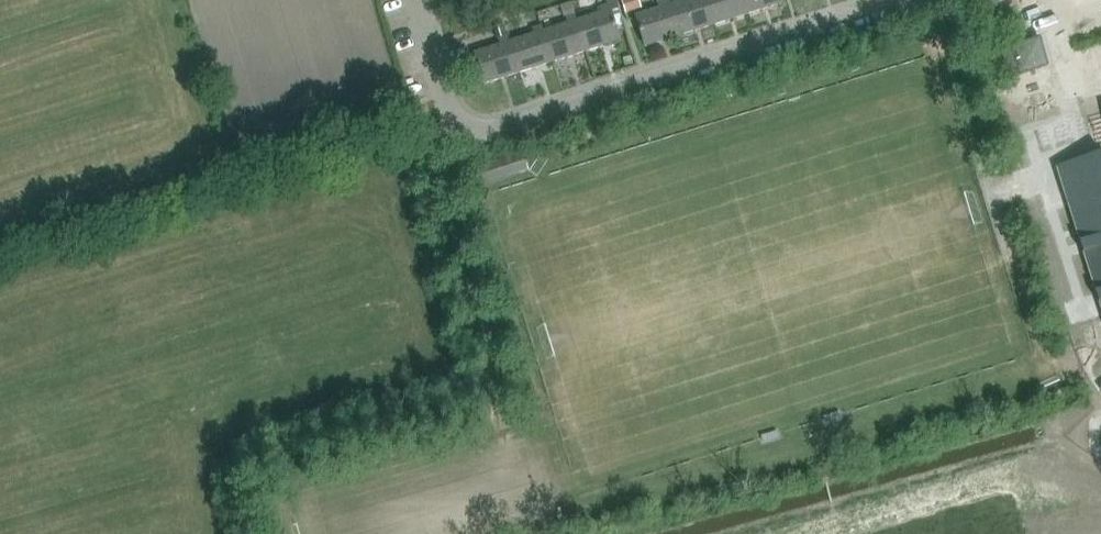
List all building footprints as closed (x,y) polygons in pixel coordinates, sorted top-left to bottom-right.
[(625,13),(642,7),(639,0),(621,0),(625,13)] [(669,3),(668,0),(657,0),(658,4),(660,4),(661,7),(635,15),(644,45),(679,35),(669,3)] [(669,3),(679,35),(713,24),(706,0),(680,0),(674,2),(673,0),(668,0),(669,3)] [(713,24),(747,13),(743,0),(706,0),(713,24)] [(747,13),(781,2),(781,0),(743,0),(747,13)] [(560,7),(564,18),(566,17),(574,14),(571,3),(560,6),(560,7)] [(576,20),(585,49),(620,38),(610,9),(609,10),(607,4),(600,7),(601,12),(576,20)] [(508,41),(518,71),(552,60),(543,31),(537,14),(526,17),(531,30),(533,30),(534,33),(508,41)] [(543,31),(552,60),(585,49),(576,20),(574,14),(566,17),(567,23),(543,31)] [(497,39),(499,39),(503,37),(507,36),(503,25),(494,28),(497,39)] [(518,71),(508,41),(507,36),(503,37),(499,39),(501,44),(474,52),(484,82),(518,71)] [(999,50),(1008,78),(1046,65),(1038,38),(1011,47),(999,50)] [(527,170),(522,152),(467,169),(472,187),(527,170)] [(1061,174),(1082,241),(1086,252),(1098,291),(1100,300),(1100,161),(1061,174)]
